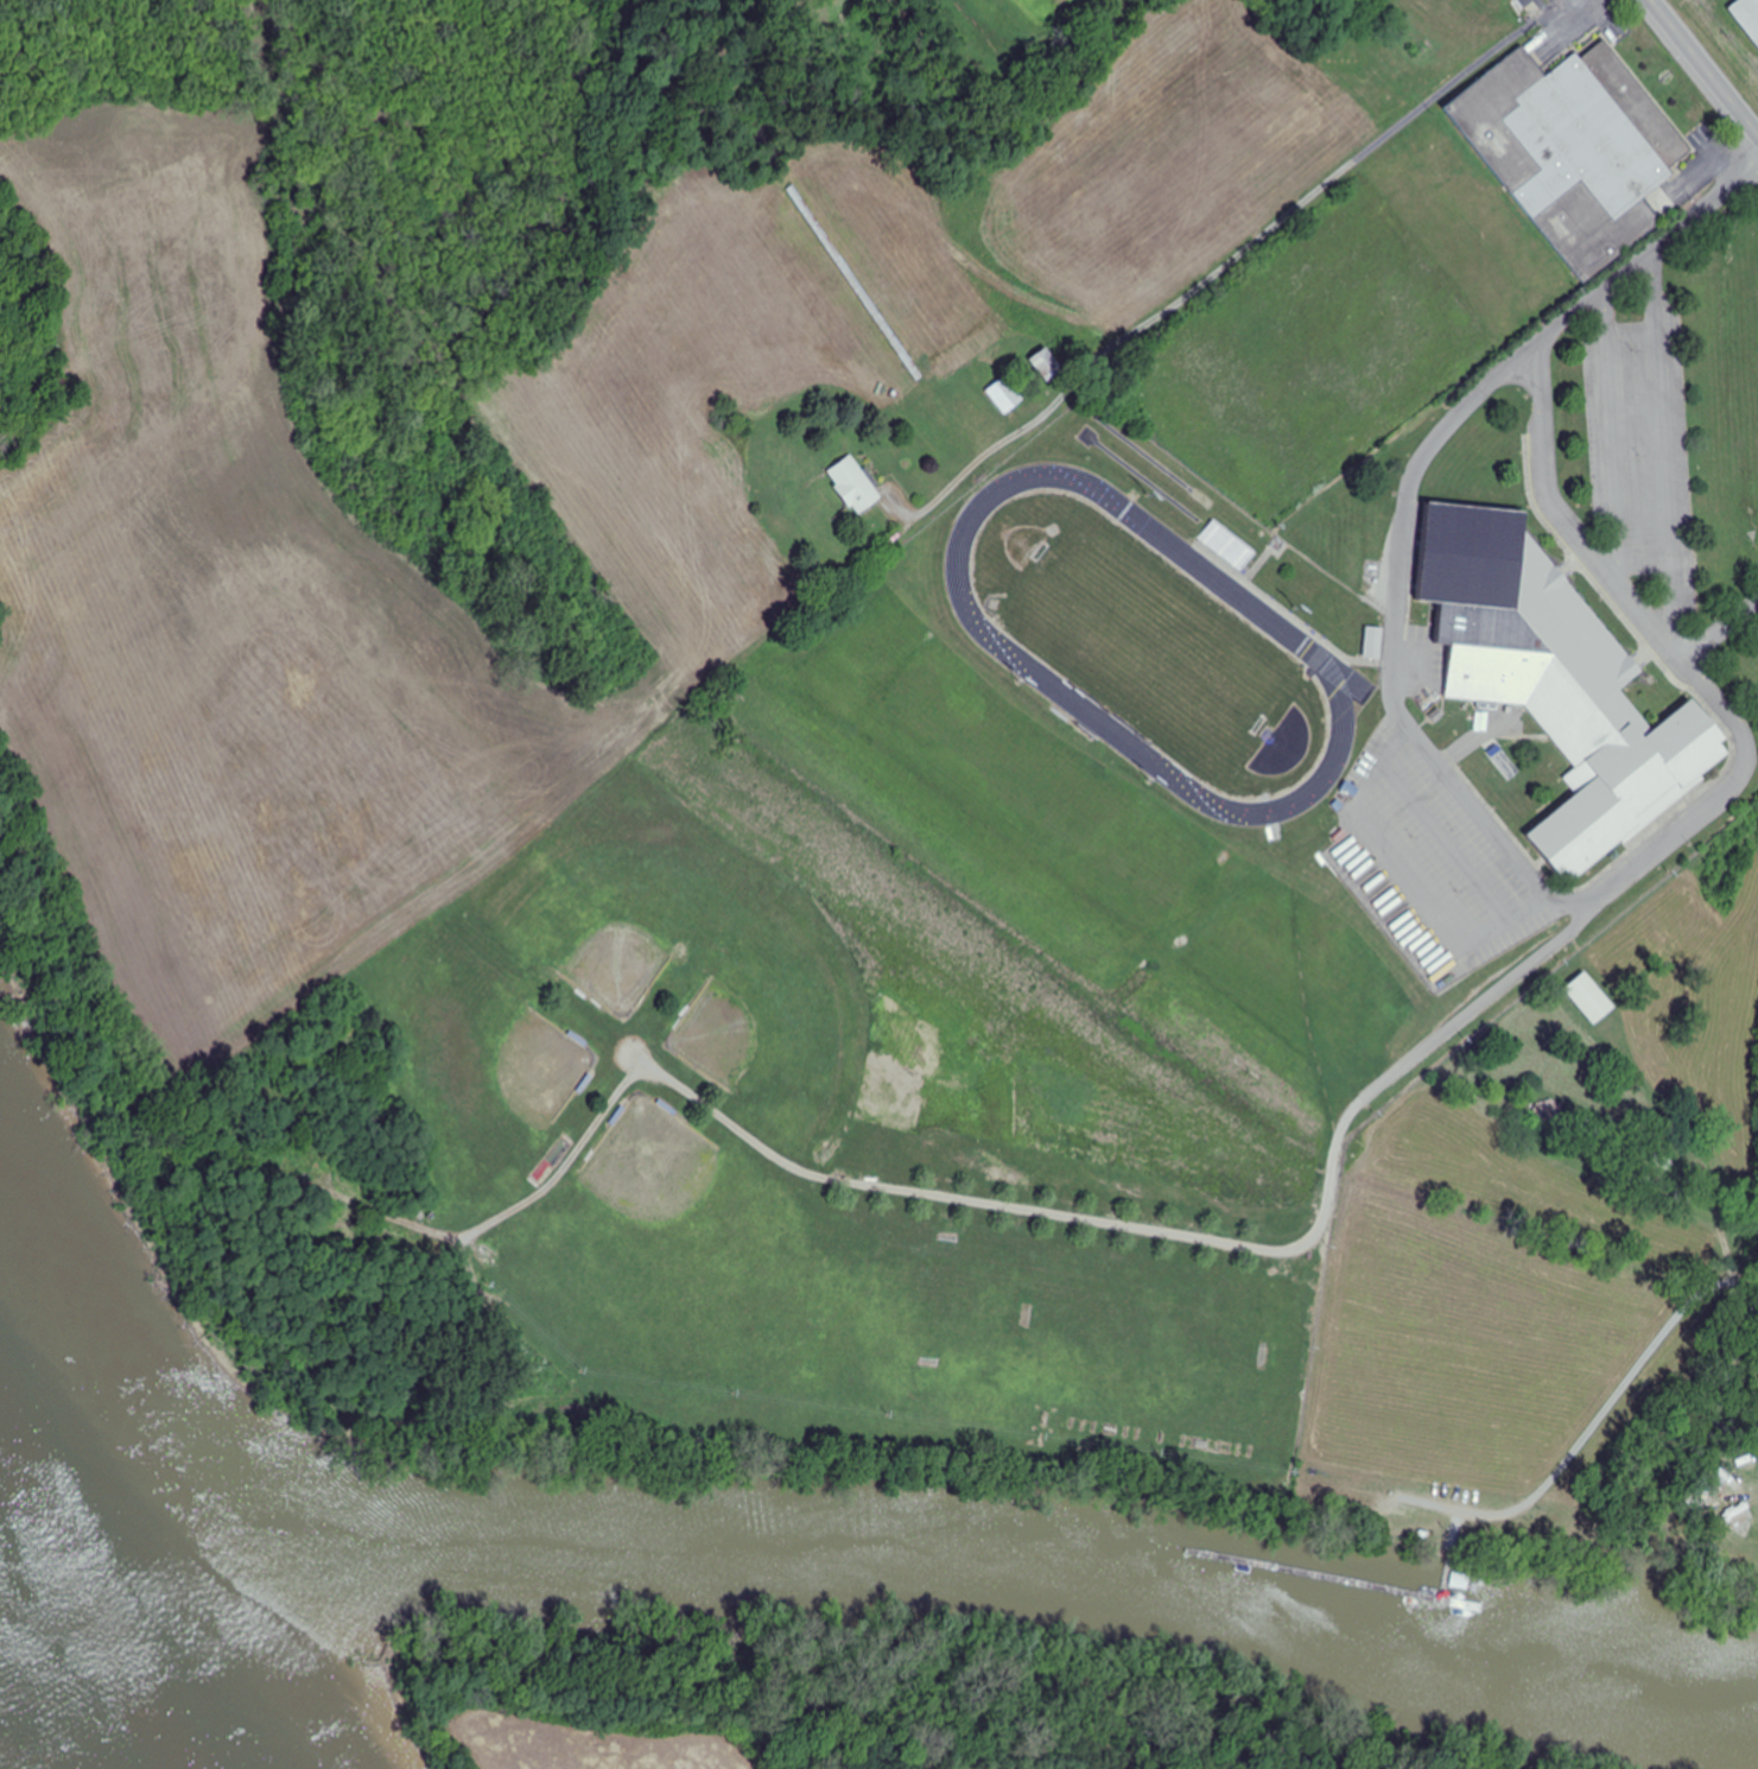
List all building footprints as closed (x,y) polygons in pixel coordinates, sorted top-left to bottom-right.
[(1730,8),(1757,44),(1757,0),(1740,0),(1730,8)] [(1446,107),(1585,279),(1659,217),(1643,197),(1700,151),(1608,37),(1585,56),(1578,47),(1547,72),(1524,44),(1446,107)] [(1049,383),(1065,370),(1047,347),(1031,360),(1049,383)] [(1006,415),(1026,399),(1007,376),(987,391),(1006,415)] [(883,498),(852,455),(827,474),(858,516),(883,498)] [(1430,502),(1423,598),(1443,600),(1440,640),(1455,641),(1451,699),(1528,705),(1576,766),(1563,775),(1579,794),(1530,833),(1562,873),(1568,868),(1578,880),(1727,756),(1716,743),(1724,737),(1696,704),(1658,735),(1620,689),(1643,671),(1529,531),(1530,509),(1430,502)] [(1198,537),(1239,569),(1255,550),(1213,518),(1198,537)] [(1366,623),(1365,657),(1383,658),(1384,624),(1366,623)] [(1616,1010),(1587,973),(1565,989),(1594,1027),(1616,1010)] [(1534,1116),(1557,1126),(1565,1106),(1552,1101),(1548,1108),(1539,1105),(1534,1116)]
